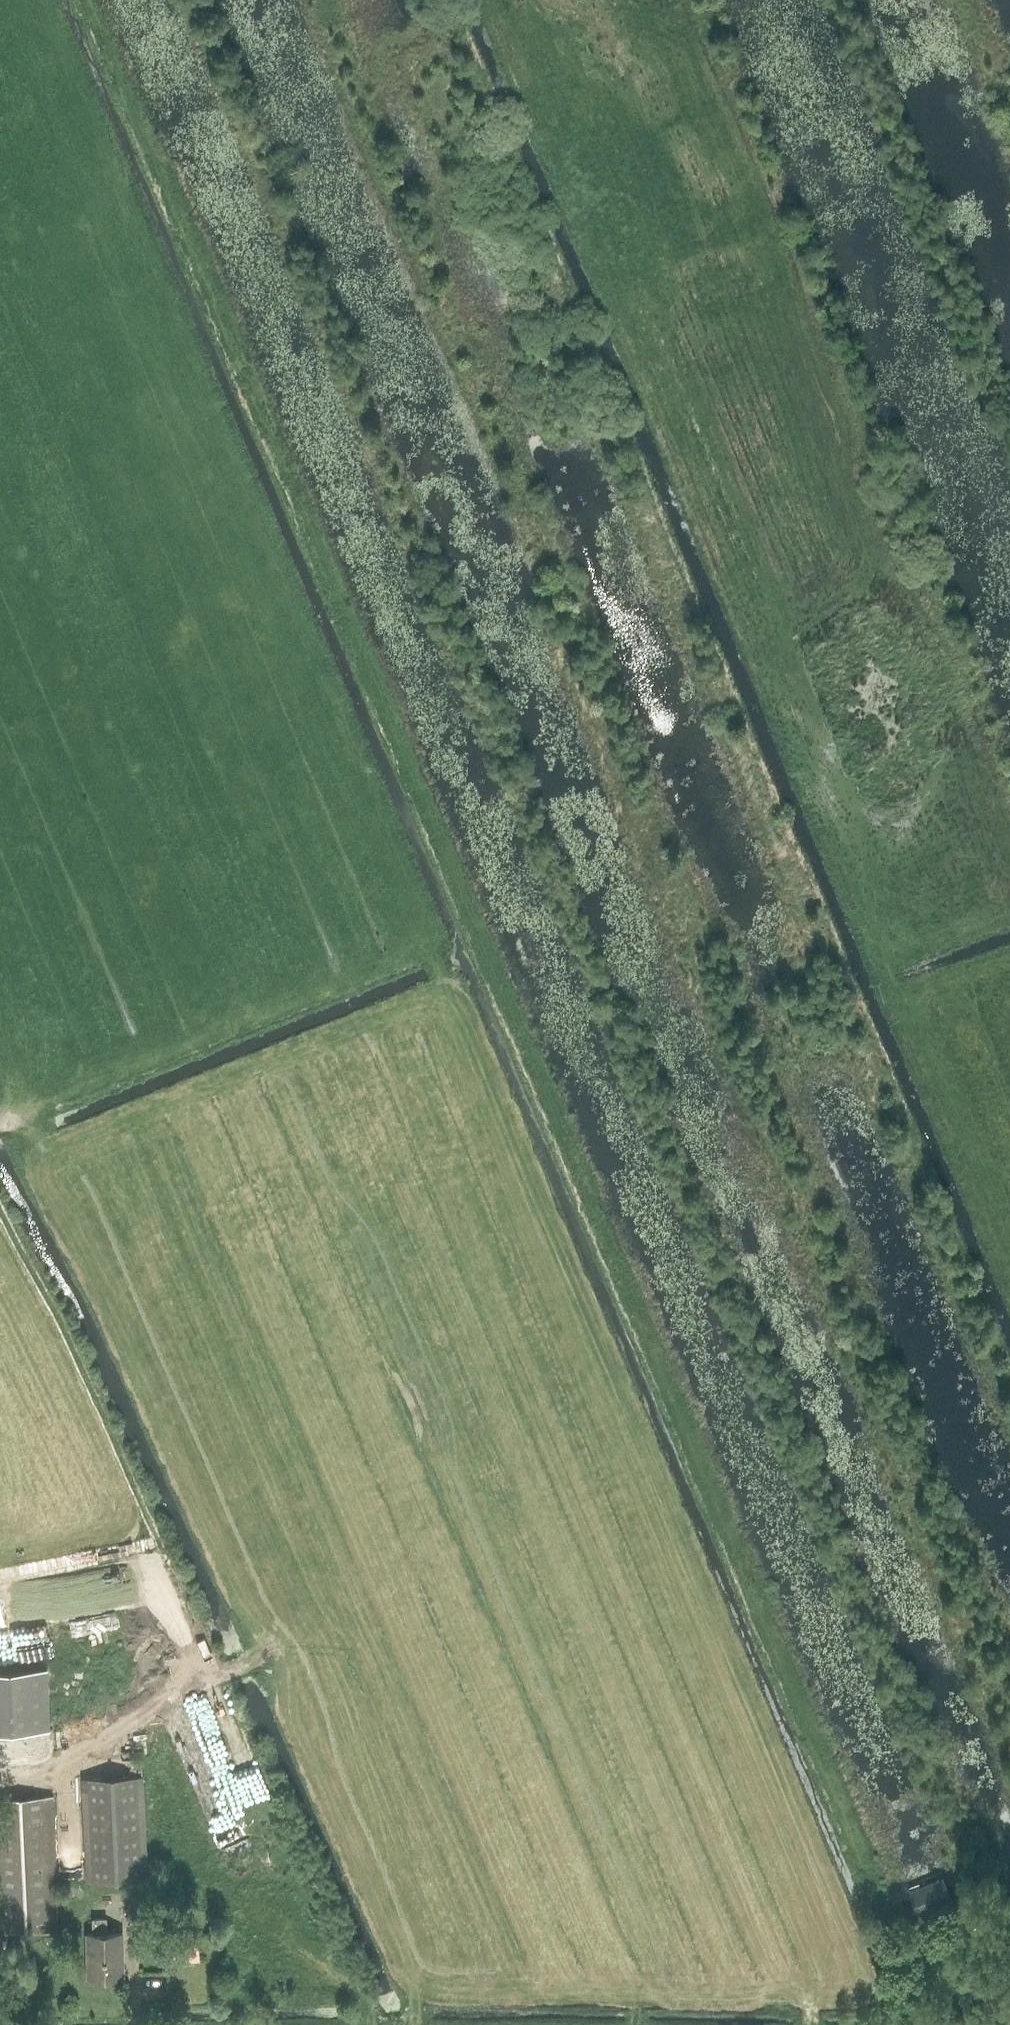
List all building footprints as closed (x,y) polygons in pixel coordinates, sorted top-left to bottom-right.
[(48,1754),(45,1691),(0,1693),(0,1756),(48,1754)] [(247,1845),(216,1766),(190,1776),(221,1855),(247,1845)] [(147,1877),(142,1774),(82,1777),(88,1880),(147,1877)] [(0,1798),(0,1930),(58,1927),(52,1795),(0,1798)] [(83,1869),(64,1869),(64,1878),(83,1878),(83,1869)] [(954,1901),(948,1884),(945,1876),(909,1889),(919,1914),(954,1901)] [(142,1917),(141,1893),(126,1894),(127,1918),(142,1917)] [(89,1976),(123,1975),(122,1932),(107,1933),(106,1918),(94,1918),(94,1933),(88,1933),(89,1976)] [(177,1962),(200,1960),(198,1934),(175,1936),(177,1962)] [(930,1957),(929,1942),(916,1943),(917,1958),(930,1957)]
